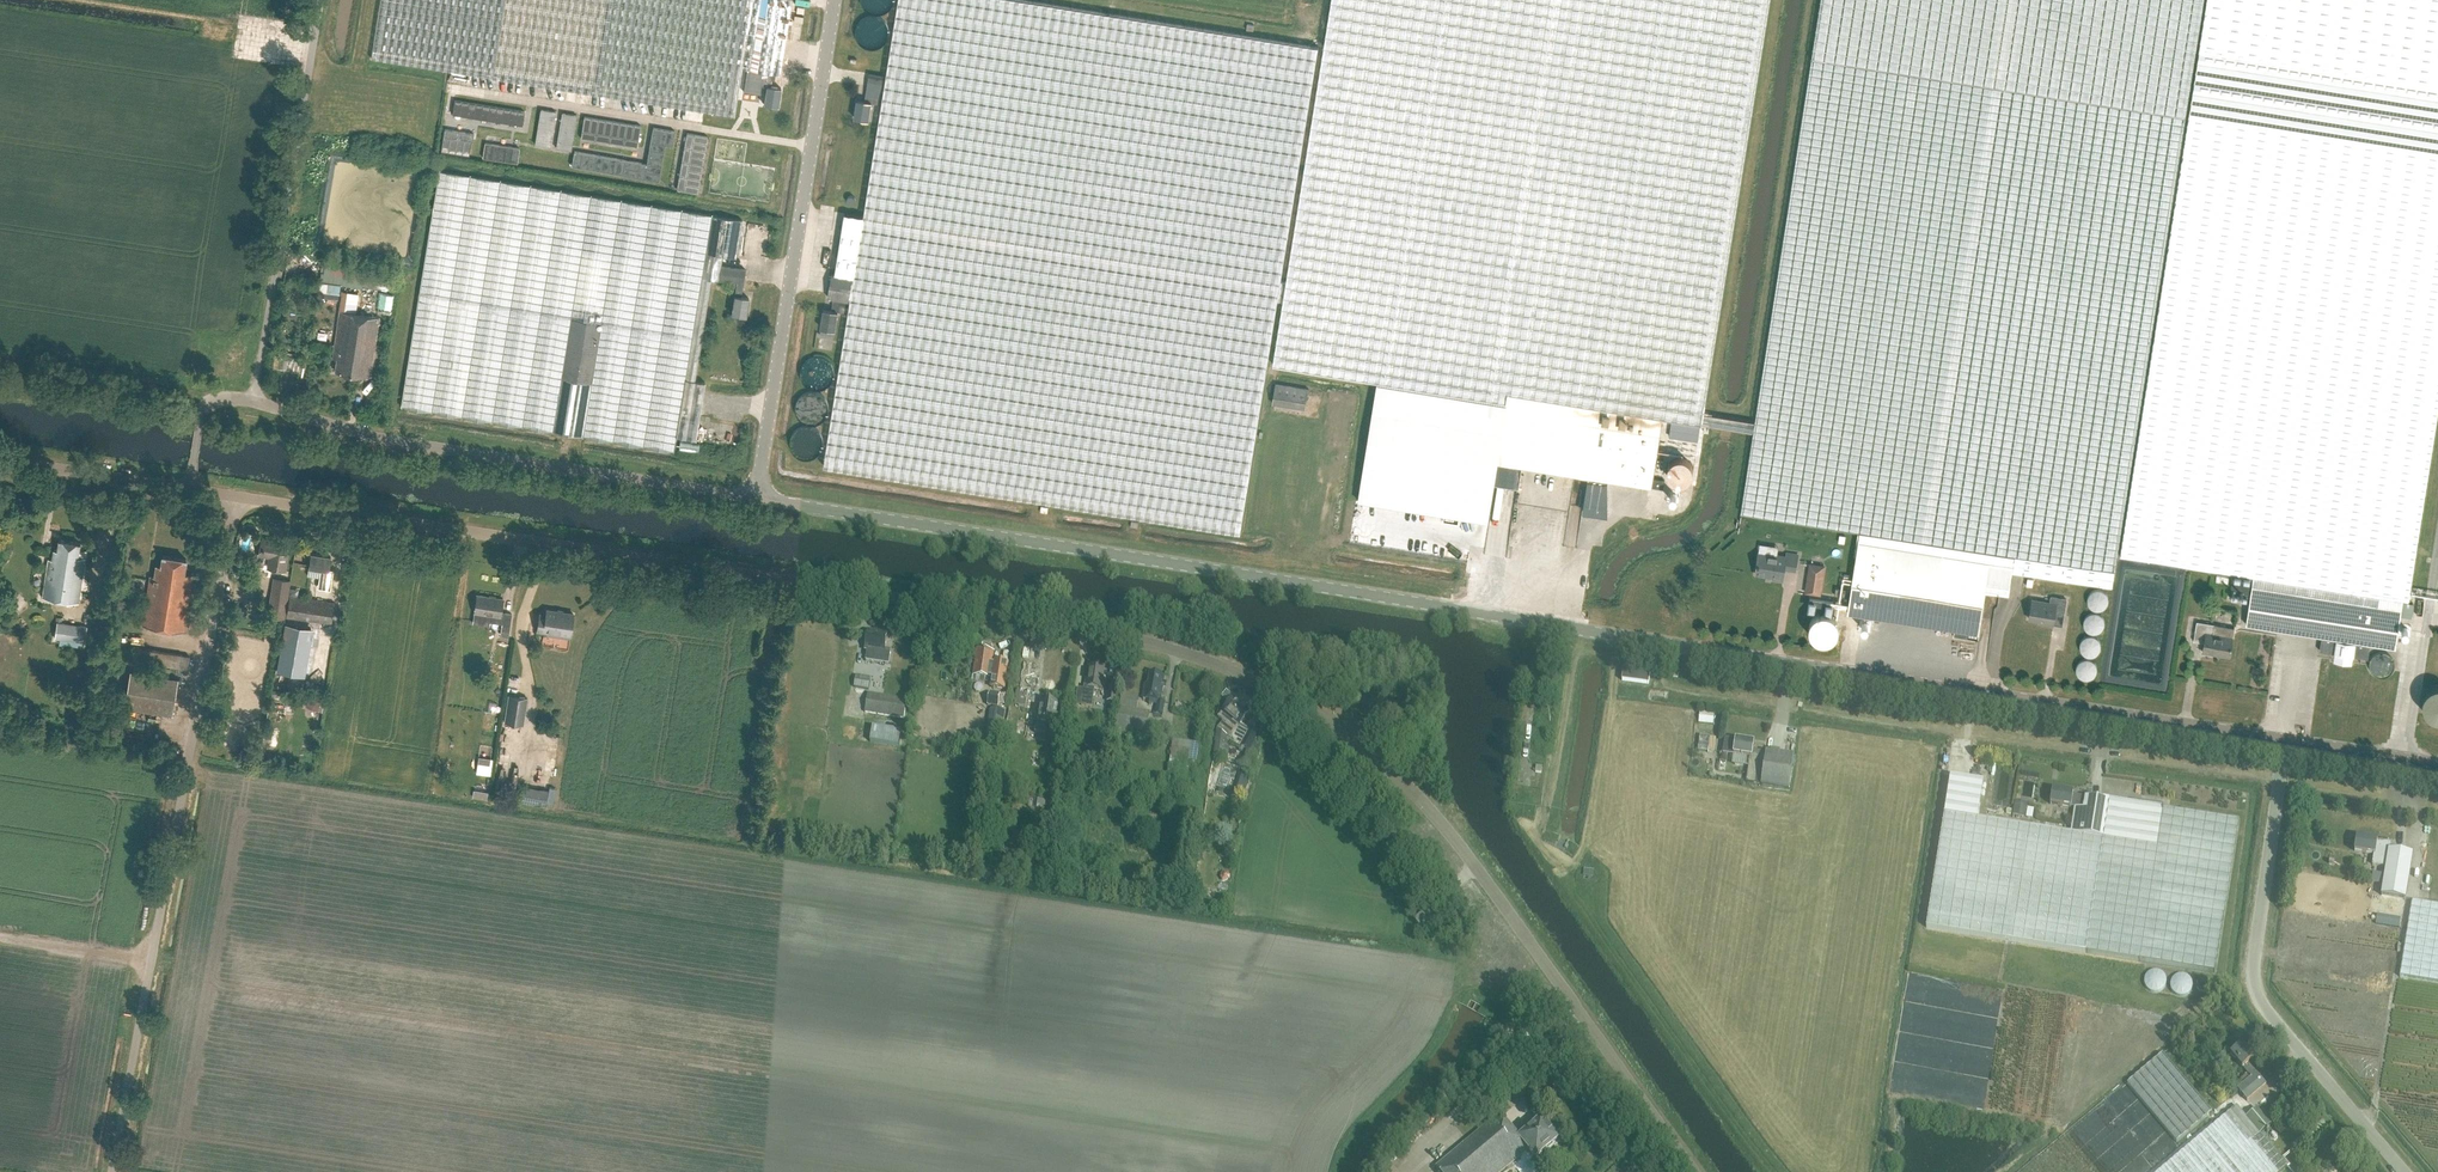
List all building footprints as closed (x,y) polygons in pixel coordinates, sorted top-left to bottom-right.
[(767,81),(767,85),(777,87),(780,83),(780,79),(780,74),(792,0),(381,0),(371,58),(736,116),(742,77),(767,81)] [(824,466),(1240,532),(1267,363),(1277,300),(1281,280),(1319,47),(1316,46),(1028,0),(899,0),(864,216),(850,303),(824,466)] [(1274,364),(1279,365),(1377,380),(1508,402),(1510,392),(1663,417),(1701,423),(1754,431),(1755,422),(1702,413),(1745,149),(1769,0),(1332,0),(1325,48),(1319,80),(1276,354),(1275,354),(1274,364)] [(1741,512),(1860,530),(2015,554),(2114,570),(2185,116),(2203,0),(1821,0),(1812,58),(1755,422),(1754,431),(1741,512)] [(2189,117),(2165,268),(2120,555),(2253,576),(2402,600),(2408,601),(2413,567),(2437,410),(2437,0),(2207,0),(2189,117)] [(880,104),(885,76),(870,73),(866,101),(857,99),(854,118),(868,120),(871,103),(880,104)] [(766,85),(763,103),(778,106),(781,87),(777,87),(767,85),(766,85)] [(453,114),(467,116),(469,102),(455,100),(453,114)] [(481,119),(483,105),(469,102),(467,116),(481,119)] [(497,107),(483,105),(481,119),(495,121),(497,107)] [(497,107),(495,121),(509,123),(511,109),(497,107)] [(509,123),(523,125),(525,111),(511,109),(509,123)] [(540,110),(538,123),(537,127),(553,129),(556,112),(540,110)] [(559,130),(574,133),(577,116),(562,113),(559,130)] [(598,119),(591,118),(584,117),(581,138),(595,140),(598,119)] [(598,119),(595,140),(609,142),(613,121),(598,119)] [(623,145),(627,123),(613,121),(609,142),(623,145)] [(638,147),(641,126),(639,125),(627,123),(623,145),(638,147)] [(553,129),(537,127),(534,144),(550,147),(553,129)] [(649,150),(663,152),(665,145),(672,146),(675,132),(667,130),(653,128),(649,150)] [(443,129),(440,150),(466,154),(467,144),(453,142),(455,131),(443,129)] [(574,133),(559,130),(556,148),(571,150),(574,133)] [(715,131),(704,194),(724,197),(735,134),(715,131)] [(687,133),(684,147),(706,151),(708,137),(687,133)] [(751,138),(750,148),(764,150),(765,140),(751,138)] [(519,148),(485,143),(483,157),(517,162),(519,148)] [(706,151),(684,147),(682,161),(703,165),(706,151)] [(648,157),(662,160),(663,152),(649,150),(648,157)] [(602,164),(603,157),(574,152),(572,166),(594,170),(595,163),(602,164)] [(625,161),(603,157),(602,164),(595,163),(594,170),(622,175),(625,161)] [(662,160),(648,157),(647,164),(644,179),(658,181),(662,160)] [(644,179),(647,164),(625,161),(622,175),(644,179)] [(703,165),(682,161),(679,175),(701,179),(703,165)] [(711,279),(717,280),(720,265),(722,255),(735,257),(741,219),(712,214),(440,170),(438,185),(413,334),(407,373),(402,406),(674,450),(676,436),(696,439),(699,420),(705,381),(695,380),(711,279)] [(698,193),(701,179),(679,175),(677,189),(698,193)] [(820,332),(820,336),(833,338),(834,334),(835,327),(836,327),(838,309),(839,302),(850,303),(864,216),(845,213),(835,274),(832,273),(828,297),(834,298),(831,310),(824,309),(821,325),(822,325),(820,332)] [(745,315),(748,297),(740,296),(744,269),(720,265),(717,280),(736,282),(731,313),(745,315)] [(342,291),(339,311),(340,311),(333,358),(337,359),(335,371),(370,376),(379,317),(355,313),(358,294),(342,291)] [(1273,403),(1264,460),(1288,464),(1284,488),(1358,500),(1444,514),(1443,521),(1458,523),(1459,517),(1488,521),(1494,483),(1518,487),(1522,466),(1574,474),(1588,477),(1599,478),(1606,480),(1652,487),(1653,477),(1657,456),(1663,457),(1664,449),(1658,448),(1663,417),(1510,392),(1508,402),(1377,380),(1279,365),(1276,383),(1309,388),(1305,409),(1273,403)] [(1276,383),(1273,403),(1305,409),(1309,388),(1276,383)] [(1669,457),(1678,483),(1698,476),(1688,450),(1669,457)] [(2114,570),(2015,554),(1860,530),(1852,583),(1848,611),(1954,628),(1953,635),(1978,639),(1985,588),(2009,592),(2012,570),(2112,585),(2114,570)] [(273,540),(261,538),(259,554),(271,555),(269,567),(284,570),(288,542),(273,539),(273,540)] [(78,556),(80,542),(59,539),(57,549),(54,549),(52,558),(48,558),(42,597),(79,602),(86,557),(78,556)] [(1463,541),(1463,552),(1474,553),(1475,542),(1463,541)] [(318,587),(330,589),(333,570),(329,569),(331,556),(311,552),(309,566),(321,569),(318,587)] [(1786,556),(1759,552),(1756,573),(1772,576),(1772,578),(1783,580),(1785,567),(1796,569),(1798,554),(1787,552),(1786,556)] [(185,630),(194,575),(184,572),(187,558),(163,555),(161,566),(156,565),(155,575),(150,575),(143,624),(185,630)] [(2248,599),(2252,577),(2233,574),(2229,596),(2248,599)] [(2377,644),(2386,646),(2395,647),(2402,600),(2253,576),(2251,593),(2246,623),(2288,630),(2322,635),(2319,650),(2367,658),(2370,643),(2374,644),(2377,644)] [(285,618),(291,580),(273,577),(267,616),(285,618)] [(1845,596),(1846,589),(1836,587),(1835,594),(1845,596)] [(509,635),(512,613),(501,611),(503,597),(477,593),(474,612),(491,614),(490,621),(502,623),(501,634),(509,635)] [(2100,598),(2106,598),(2106,594),(2093,593),(2092,606),(2100,606),(2100,598)] [(331,623),(335,601),(290,594),(286,616),(331,623)] [(2064,615),(2066,598),(2051,596),(2050,602),(2032,599),(2029,618),(2045,620),(2044,622),(2053,624),(2055,613),(2064,615)] [(1831,612),(1833,602),(1810,598),(1808,609),(1831,612)] [(571,634),(574,613),(547,609),(546,614),(540,613),(538,629),(571,634)] [(2218,654),(2229,656),(2234,627),(2197,621),(2194,640),(2204,642),(2203,651),(2218,654)] [(87,626),(57,622),(55,638),(84,643),(87,626)] [(888,664),(891,651),(885,650),(888,633),(869,630),(865,649),(868,650),(866,660),(888,664)] [(2281,654),(2289,654),(2289,643),(2281,643),(2281,654)] [(978,648),(974,674),(975,674),(989,677),(991,677),(991,675),(993,676),(992,687),(1004,689),(1009,663),(996,661),(996,662),(993,661),(995,650),(978,648)] [(182,655),(180,668),(188,669),(190,656),(182,655)] [(1104,689),(1105,679),(1103,679),(1105,668),(1088,665),(1084,690),(1079,689),(1077,702),(1086,704),(1088,697),(1093,698),(1095,688),(1104,689)] [(1622,680),(1649,684),(1650,673),(1624,669),(1622,680)] [(131,672),(125,707),(173,715),(178,679),(131,672)] [(1162,701),(1166,675),(1150,673),(1148,684),(1145,684),(1143,698),(1150,699),(1149,704),(1154,705),(1155,700),(1162,701)] [(869,689),(871,678),(857,675),(854,687),(869,689)] [(1118,702),(1121,681),(1110,680),(1107,701),(1118,702)] [(315,702),(320,687),(315,686),(310,700),(315,702)] [(323,702),(327,690),(321,688),(317,700),(323,702)] [(905,718),(908,698),(868,692),(865,712),(905,718)] [(988,705),(1001,707),(1003,694),(990,692),(988,705)] [(1119,707),(1116,728),(1124,729),(1123,734),(1140,736),(1140,739),(1148,740),(1150,721),(1152,710),(1129,707),(1130,695),(1121,694),(1119,707)] [(523,725),(528,698),(508,695),(504,722),(523,725)] [(1257,737),(1242,729),(1240,725),(1251,711),(1234,697),(1222,712),(1218,717),(1223,721),(1218,728),(1228,737),(1226,739),(1249,751),(1257,737)] [(1057,726),(1060,705),(1043,702),(1040,722),(1037,722),(1035,732),(1046,733),(1047,724),(1057,726)] [(993,709),(989,737),(1001,739),(1005,710),(993,709)] [(1714,714),(1700,712),(1699,722),(1713,724),(1714,714)] [(902,731),(873,726),(871,740),(900,745),(902,731)] [(1708,752),(1710,736),(1700,735),(1698,751),(1708,752)] [(1747,783),(1762,785),(1776,787),(1789,789),(1794,755),(1781,753),(1754,749),(1755,742),(1737,739),(1726,737),(1724,751),(1734,753),(1750,756),(1747,782),(1747,783)] [(537,751),(543,753),(547,739),(540,738),(537,751)] [(1200,745),(1193,743),(1190,753),(1197,755),(1200,745)] [(1231,781),(1238,763),(1224,757),(1216,774),(1231,781)] [(479,758),(477,769),(489,771),(491,760),(479,758)] [(1946,803),(1927,928),(2085,953),(2140,962),(2215,974),(2239,822),(2164,810),(2164,808),(2109,799),(2104,829),(2103,838),(2071,833),(1978,818),(1984,781),(1951,775),(1946,803)] [(530,803),(532,789),(525,788),(522,802),(530,803)] [(2053,789),(2051,803),(2070,806),(2070,805),(2076,806),(2071,833),(2103,838),(2104,829),(2109,799),(2092,797),(2072,793),(2073,792),(2053,789)] [(547,791),(540,790),(537,804),(545,806),(547,791)] [(2015,805),(2014,814),(2025,816),(2027,806),(2015,805)] [(2357,836),(2355,850),(2374,853),(2373,863),(2386,866),(2384,877),(2381,895),(2404,899),(2407,881),(2412,852),(2396,849),(2390,848),(2391,843),(2390,843),(2390,844),(2386,843),(2386,842),(2377,841),(2377,840),(2357,836)] [(2412,900),(2400,976),(2437,982),(2437,904),(2412,900)] [(1424,930),(1437,920),(1429,911),(1417,920),(1424,930)] [(2247,1099),(2266,1084),(2248,1062),(2253,1058),(2242,1044),(2231,1053),(2252,1077),(2238,1089),(2247,1099)] [(2177,1142),(2213,1112),(2163,1053),(2128,1083),(2177,1142)] [(1968,1060),(1968,1074),(1988,1074),(1988,1082),(1976,1082),(1976,1089),(1987,1089),(1987,1083),(1993,1083),(1993,1055),(1976,1055),(1976,1060),(1968,1060)] [(2237,1106),(2158,1171),(2281,1171),(2288,1166),(2261,1134),(2276,1121),(2266,1110),(2263,1113),(2259,1107),(2247,1117),(2237,1106)] [(1499,1113),(1436,1168),(1439,1171),(1503,1171),(1529,1150),(1536,1160),(1560,1140),(1542,1119),(1520,1138),(1499,1113)] [(1419,1143),(1427,1137),(1423,1131),(1414,1137),(1419,1143)]
